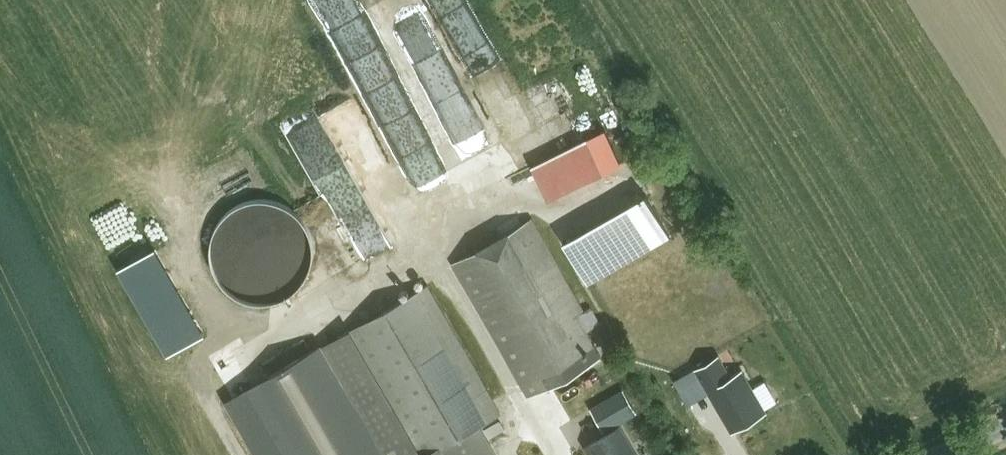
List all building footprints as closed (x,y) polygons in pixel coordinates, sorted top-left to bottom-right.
[(414,201),(454,184),(423,114),(473,92),(474,83),(462,56),(444,54),(447,32),(440,16),(425,13),(426,7),(423,0),(383,0),(381,16),(372,20),(383,22),(379,49),(357,0),(333,0),(331,12),(414,201)] [(526,121),(485,44),(465,55),(490,103),(491,103),(507,131),(526,121)] [(587,134),(533,162),(551,195),(604,167),(587,134)] [(646,191),(564,235),(588,281),(671,237),(646,191)] [(538,217),(457,260),(527,393),(608,351),(538,217)] [(400,454),(499,454),(481,421),(494,414),(432,295),(341,343),(400,454)] [(253,390),(287,454),(400,454),(341,343),(253,390)] [(637,411),(624,387),(593,404),(606,427),(637,411)] [(585,444),(591,454),(643,454),(626,422),(585,444)]
